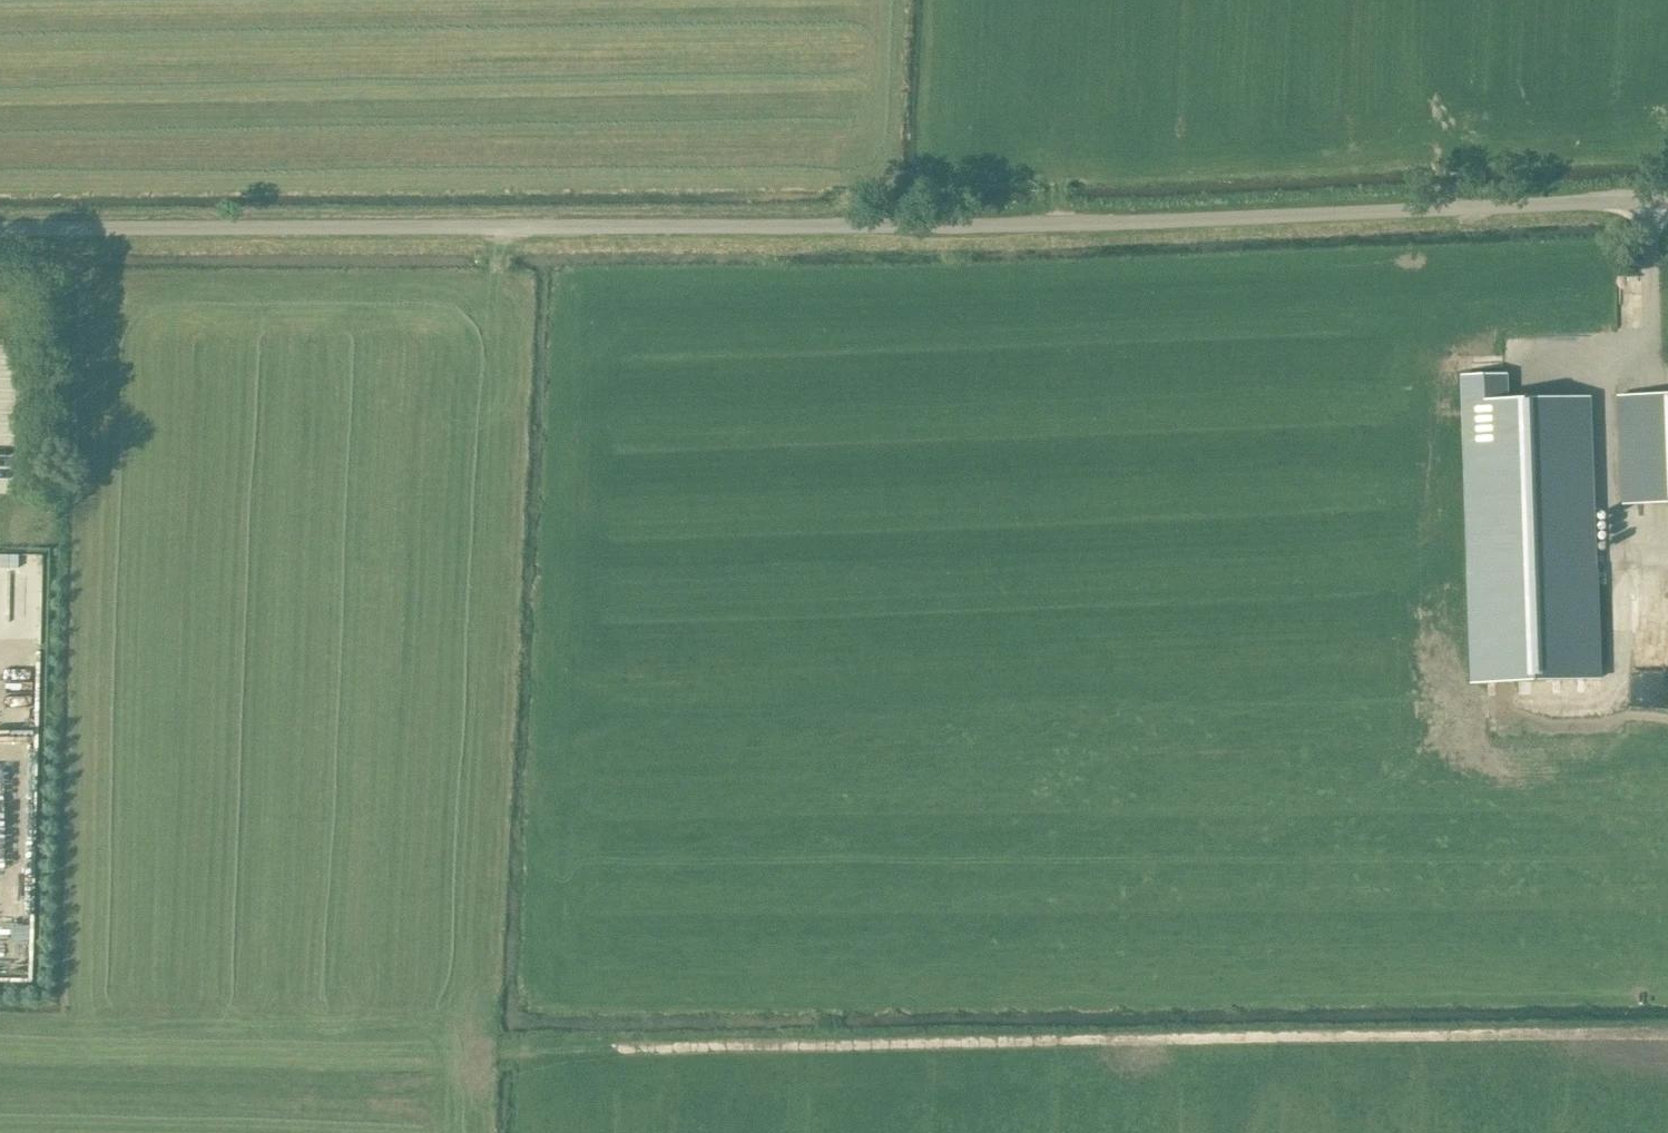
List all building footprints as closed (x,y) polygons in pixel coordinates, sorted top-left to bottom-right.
[(1636,260),(1636,247),(1626,247),(1627,260),(1636,260)] [(1463,373),(1470,573),(1593,569),(1587,395),(1505,398),(1504,372),(1463,373)] [(1617,396),(1621,505),(1667,504),(1667,393),(1617,396)] [(1641,583),(1643,644),(1667,643),(1665,582),(1641,583)] [(18,696),(16,643),(0,644),(0,696),(18,696)]
